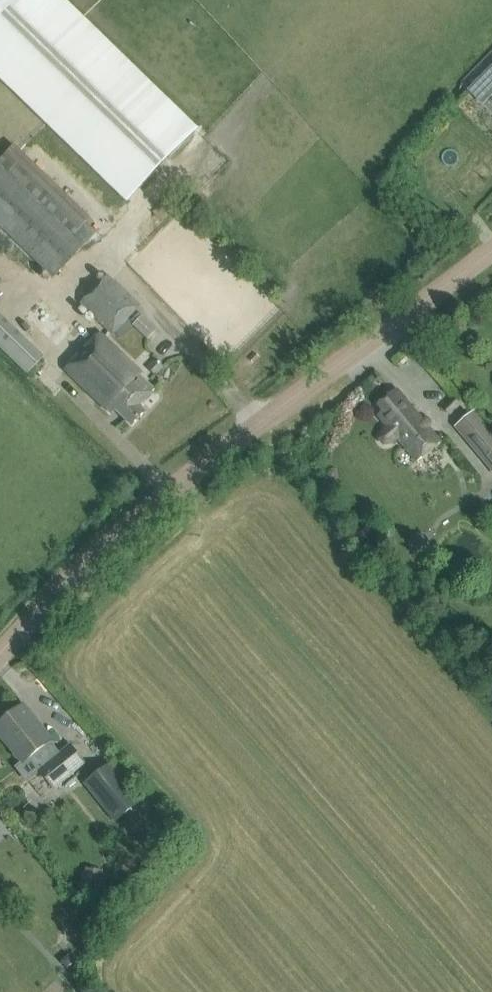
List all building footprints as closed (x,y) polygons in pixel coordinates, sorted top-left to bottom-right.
[(469,91),(483,104),(491,95),(491,68),(469,91)] [(86,222),(84,221),(73,233),(0,164),(0,227),(52,277),(96,232),(86,222)] [(111,335),(139,307),(108,276),(80,303),(111,335)] [(11,292),(0,282),(0,304),(11,292)] [(36,374),(53,355),(0,306),(0,340),(36,374)] [(133,326),(148,340),(156,331),(141,317),(133,326)] [(99,333),(83,350),(65,369),(107,409),(107,410),(111,413),(115,410),(131,425),(144,412),(139,406),(154,390),(139,376),(141,373),(134,366),(99,333)] [(163,366),(156,359),(146,368),(154,376),(163,366)] [(379,406),(384,412),(379,416),(388,427),(383,431),(380,439),(384,445),(393,443),(398,439),(417,462),(440,442),(428,428),(429,421),(421,420),(403,397),(398,401),(393,394),(379,406)] [(461,408),(456,402),(446,409),(452,416),(461,408)] [(457,426),(491,467),(491,436),(472,413),(457,426)] [(12,757),(15,760),(19,761),(22,765),(29,759),(53,789),(85,763),(69,745),(54,758),(44,746),(52,740),(22,705),(0,723),(0,739),(12,753),(12,757)] [(85,784),(115,821),(141,799),(110,762),(85,784)] [(98,898),(103,871),(85,868),(81,895),(98,898)]
